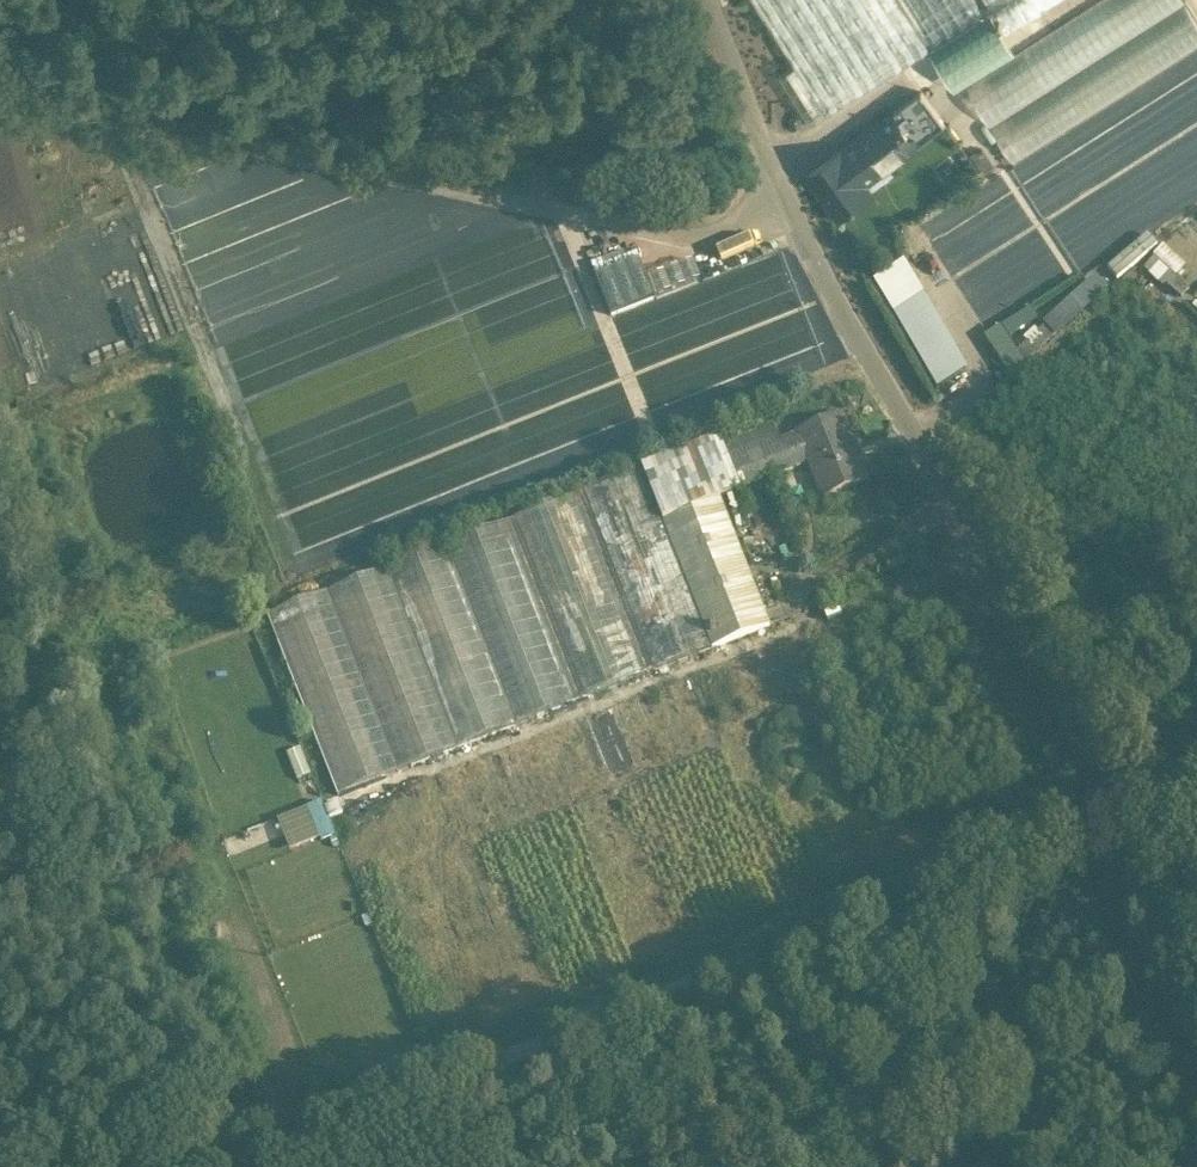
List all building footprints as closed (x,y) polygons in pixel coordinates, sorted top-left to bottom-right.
[(901,0),(755,0),(795,64),(780,74),(810,122),(930,47),(901,0)] [(976,0),(901,0),(930,47),(984,13),(976,0)] [(1183,0),(1119,0),(979,90),(1026,161),(1196,51),(1196,22),(1183,0)] [(991,10),(1007,0),(985,0),(991,10)] [(991,10),(1006,32),(1057,0),(1007,0),(991,10)] [(921,91),(893,111),(911,137),(916,144),(945,123),(921,91)] [(893,111),(841,149),(842,150),(866,181),(916,144),(911,137),(893,111)] [(866,181),(842,150),(809,174),(838,213),(871,188),(866,181)] [(1111,264),(1120,275),(1161,244),(1152,232),(1111,264)] [(696,260),(652,278),(644,258),(596,277),(612,318),(705,282),(696,260)] [(965,372),(903,264),(872,282),(934,390),(965,372)] [(1183,283),(1174,275),(1167,283),(1175,291),(1183,283)] [(1105,278),(1038,326),(1049,341),(1116,293),(1105,278)] [(1029,367),(1013,338),(1042,321),(1035,308),(988,334),(1013,376),(1029,367)] [(842,417),(797,434),(798,436),(782,443),(776,427),(723,448),(722,448),(739,492),(740,493),(810,465),(824,501),(868,483),(842,417)] [(720,440),(642,471),(663,523),(739,492),(722,448),(723,448),(720,440)] [(642,470),(386,571),(457,750),(712,650),(663,523),(642,471),(642,470)] [(386,571),(268,617),(338,797),(457,750),(386,571)]
